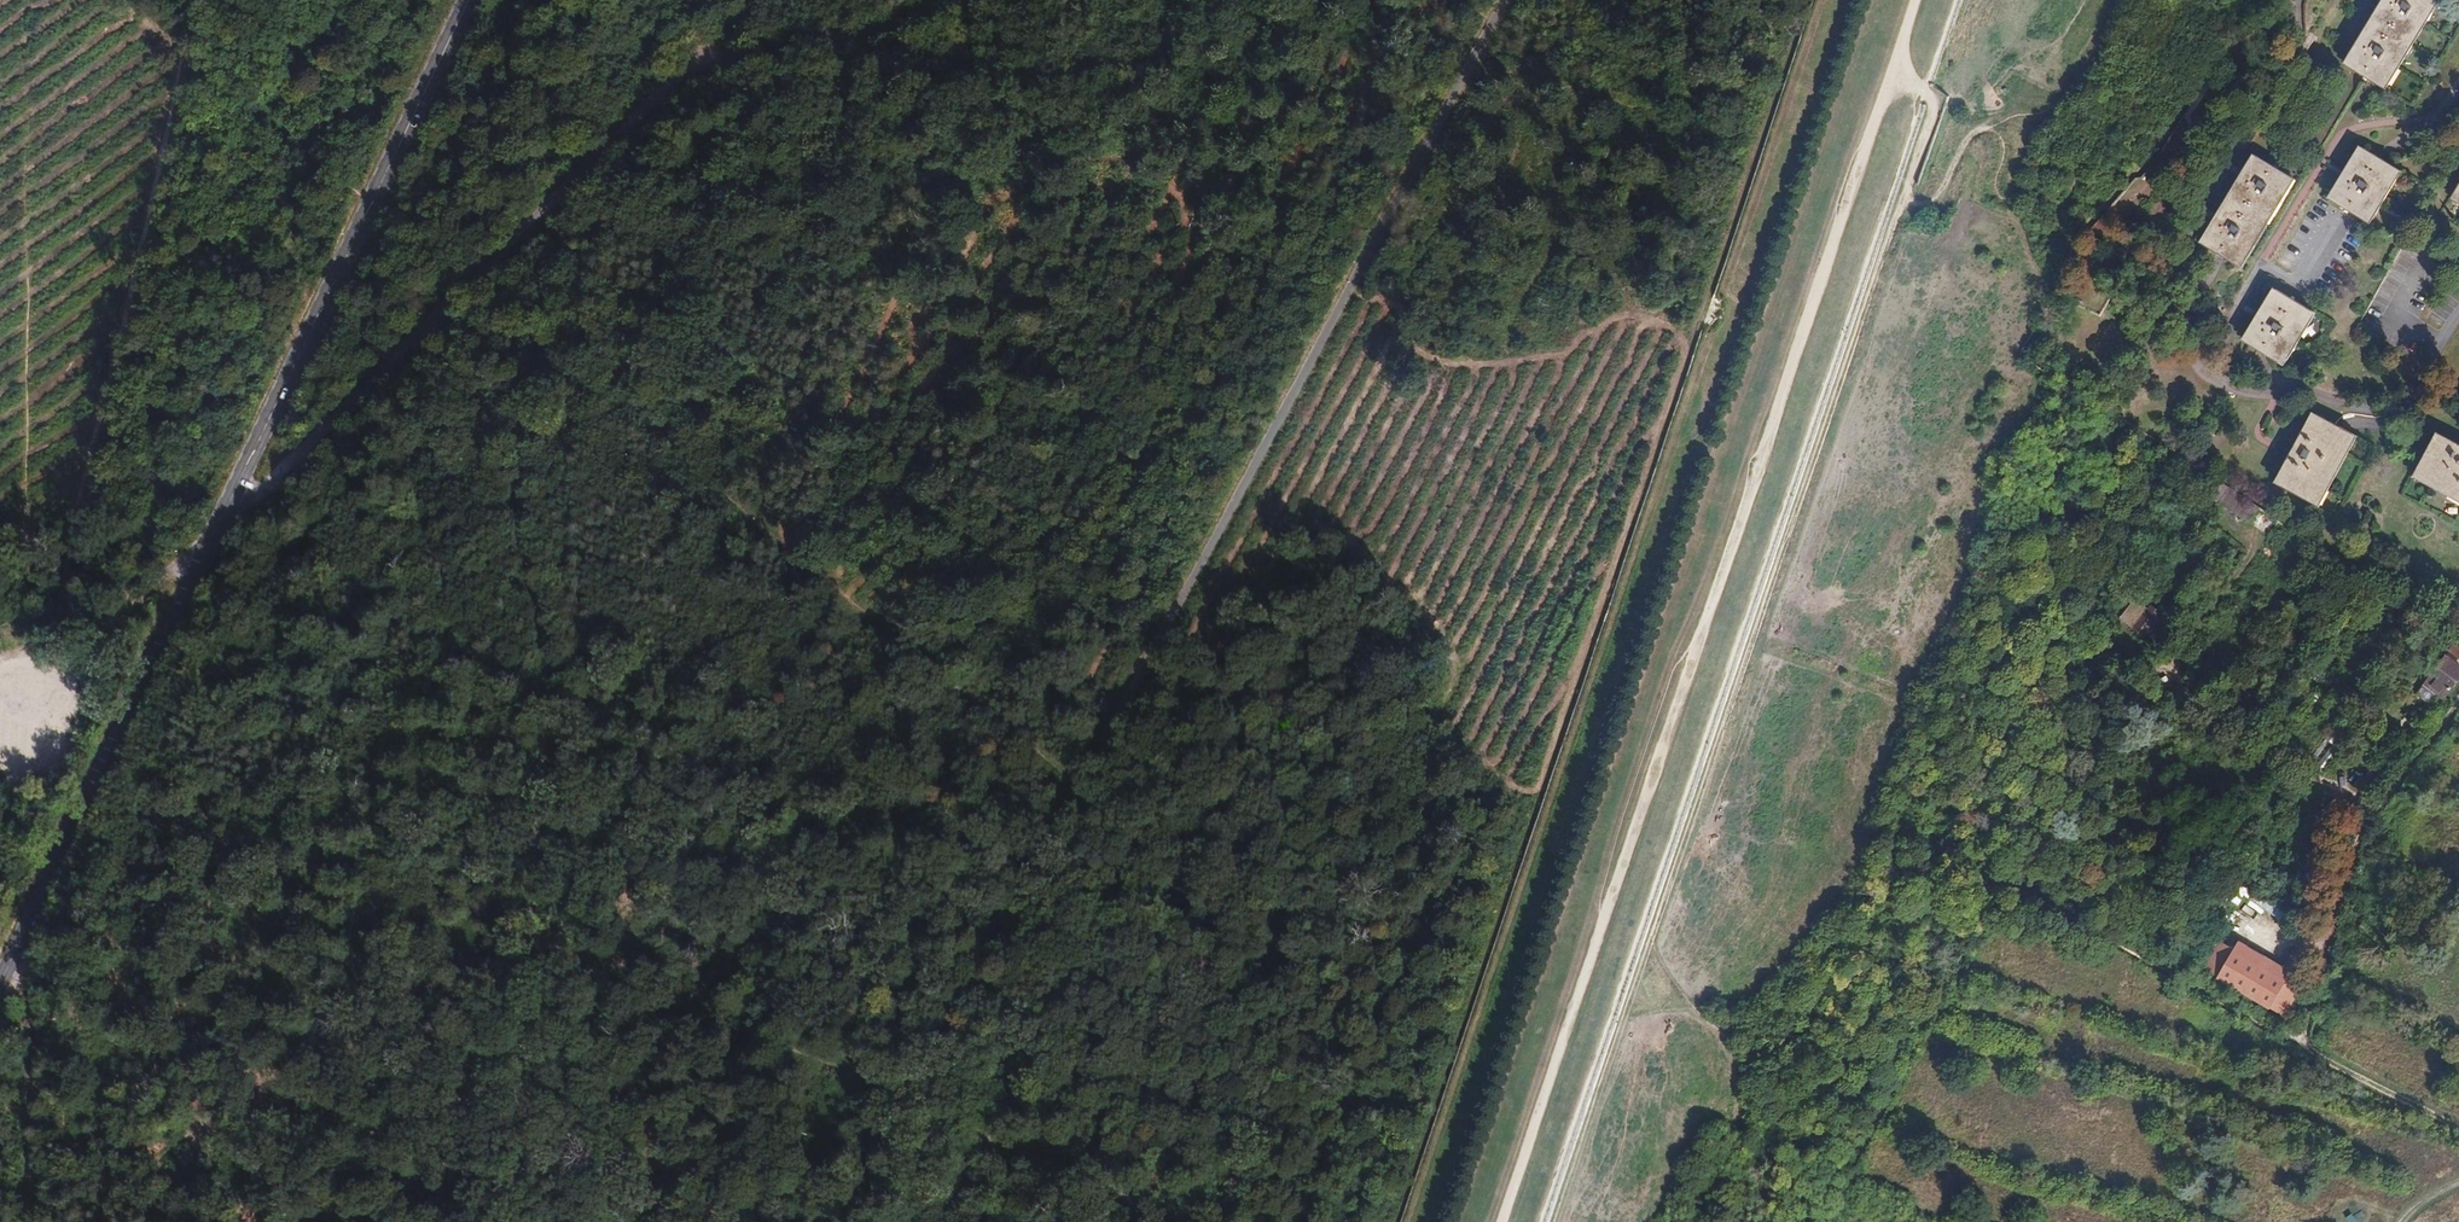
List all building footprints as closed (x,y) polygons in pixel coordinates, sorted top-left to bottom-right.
[(2344,66),(2388,91),(2440,2),(2436,0),(2382,0),(2344,66)] [(2403,174),(2362,148),(2329,200),(2369,226),(2403,174)] [(2297,183),(2254,157),(2202,247),(2245,273),(2297,183)] [(2449,203),(2458,209),(2458,187),(2449,203)] [(2314,317),(2272,291),(2241,344),(2282,369),(2314,317)] [(2357,440),(2313,415),(2274,485),(2319,510),(2357,440)] [(2439,434),(2415,479),(2458,503),(2458,445),(2439,434)] [(2193,490),(2248,525),(2257,511),(2202,475),(2193,490)] [(2168,621),(2174,613),(2161,604),(2155,611),(2149,606),(2147,609),(2139,603),(2141,600),(2136,595),(2118,618),(2142,637),(2160,614),(2168,621)] [(2457,662),(2448,656),(2426,686),(2438,695),(2444,700),(2458,680),(2458,659),(2457,662)] [(2438,695),(2426,686),(2420,695),(2432,704),(2438,695)] [(2422,729),(2417,726),(2413,731),(2418,735),(2422,729)] [(2224,946),(2209,972),(2281,1015),(2297,989),(2224,946)]
